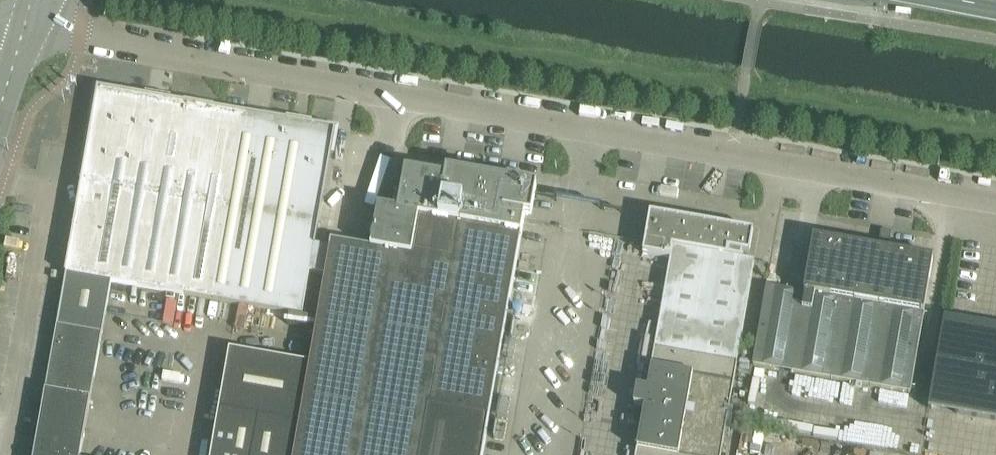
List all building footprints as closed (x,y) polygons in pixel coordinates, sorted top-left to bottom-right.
[(97,90),(65,277),(66,277),(111,284),(302,317),(309,274),(325,277),(330,250),(315,248),(335,132),(97,90)] [(294,454),(483,454),(521,237),(522,237),(524,223),(525,218),(532,219),(537,189),(446,174),(445,180),(405,173),(398,213),(378,210),(370,252),(331,245),(330,250),(325,277),(310,366),(294,454)] [(648,227),(645,243),(643,256),(670,261),(654,351),(647,392),(636,390),(633,408),(644,410),(636,454),(721,454),(754,263),(741,261),(742,255),(749,257),(753,234),(746,233),(650,216),(648,227)] [(813,239),(803,295),(766,288),(752,367),(910,395),(924,316),(933,261),(813,239)] [(57,328),(35,454),(81,454),(111,284),(66,277),(57,328)] [(929,410),(995,422),(995,329),(945,320),(929,410)] [(310,366),(229,352),(211,454),(294,454),(310,366)]
